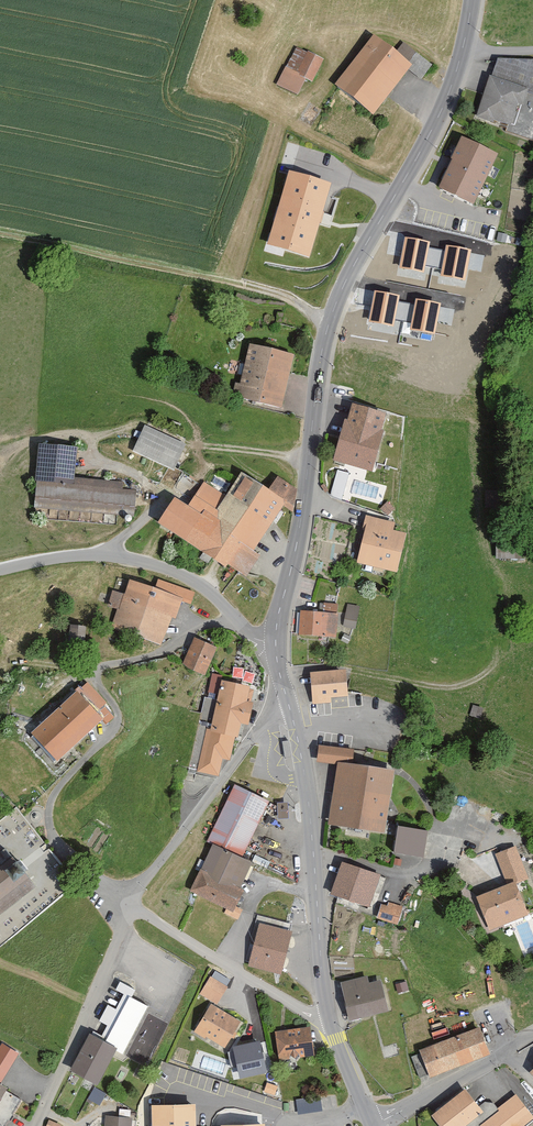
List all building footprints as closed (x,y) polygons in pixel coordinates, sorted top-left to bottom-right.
[(334,80),(374,112),(409,70),(414,63),(410,60),(374,31),(334,80)] [(295,43),(276,83),(298,94),(306,77),(313,81),(324,57),(295,43)] [(416,51),(410,60),(414,63),(409,70),(422,79),(434,64),(416,51)] [(476,115),(532,136),(532,57),(498,56),(476,115)] [(498,151),(461,134),(437,186),(473,203),(498,151)] [(331,180),(288,167),(266,242),(309,254),(331,180)] [(430,243),(405,238),(399,267),(424,272),(430,243)] [(471,250),(447,245),(441,274),(465,279),(471,250)] [(399,296),(374,291),(369,320),(393,325),(399,296)] [(440,304),(416,299),(410,328),(435,333),(440,304)] [(232,397),(282,409),(295,352),(249,341),(240,382),(236,382),(232,397)] [(388,409),(351,399),(334,457),(371,468),(388,409)] [(187,442),(144,424),(132,451),(175,469),(187,442)] [(40,443),(34,504),(133,513),(136,482),(72,476),(75,446),(40,443)] [(338,467),(330,493),(342,497),(350,470),(338,467)] [(287,499),(242,470),(226,496),(203,481),(189,503),(174,493),(157,520),(247,576),(261,554),(254,550),(287,499)] [(395,520),(365,514),(362,529),(364,529),(357,561),(397,570),(406,531),(393,528),(395,520)] [(130,577),(112,626),(162,644),(172,616),(176,618),(182,601),(184,597),(154,587),(130,577)] [(184,597),(182,601),(191,604),(196,590),(158,577),(154,587),(184,597)] [(324,609),(338,609),(338,602),(324,601),(324,609)] [(357,626),(360,603),(347,602),(344,624),(357,626)] [(338,611),(300,609),(298,633),(336,636),(338,611)] [(85,637),(87,624),(72,622),(71,635),(85,637)] [(181,664),(205,674),(217,646),(193,636),(181,664)] [(265,668),(258,667),(260,657),(236,653),(232,677),(262,683),(265,668)] [(345,672),(312,674),(314,702),(330,700),(330,696),(347,694),(345,672)] [(252,681),(220,675),(209,726),(205,725),(196,771),(219,775),(222,757),(229,759),(234,733),(238,734),(240,720),(249,722),(254,700),(248,699),(252,681)] [(31,723),(55,752),(99,716),(75,687),(31,723)] [(289,740),(282,741),(285,758),(292,757),(289,740)] [(355,747),(319,744),(317,761),(337,763),(338,760),(354,762),(355,747)] [(395,768),(354,762),(338,760),(337,763),(328,823),(386,832),(395,768)] [(212,840),(244,856),(271,799),(234,782),(208,838),(212,840)] [(279,814),(288,814),(288,800),(279,800),(279,814)] [(427,829),(397,824),(393,851),(423,856),(427,829)] [(244,856),(212,840),(189,890),(234,911),(244,890),(240,888),(253,860),(244,856)] [(509,841),(494,847),(505,876),(521,870),(509,841)] [(1,850),(0,851),(0,914),(34,886),(1,850)] [(379,874),(344,863),(334,893),(369,905),(379,874)] [(473,894),(484,922),(524,907),(513,878),(473,894)] [(377,896),(373,911),(393,916),(397,901),(377,896)] [(247,965),(281,973),(291,931),(257,922),(247,965)] [(368,975),(341,981),(350,1019),(388,1010),(381,978),(369,981),(368,975)] [(227,986),(210,976),(200,993),(217,1003),(227,986)] [(129,994),(106,1039),(118,1045),(115,1050),(123,1054),(149,1004),(129,994)] [(242,1020),(211,1002),(193,1031),(205,1038),(206,1036),(226,1047),(242,1020)] [(310,1025),(274,1030),(278,1060),(315,1055),(310,1025)] [(427,1074),(488,1054),(479,1027),(418,1048),(427,1074)] [(106,1039),(89,1031),(70,1068),(99,1082),(115,1050),(118,1045),(106,1039)] [(2,1041),(0,1044),(0,1082),(19,1052),(2,1041)] [(260,1042),(233,1048),(239,1078),(267,1072),(260,1042)] [(484,1110),(466,1087),(431,1113),(441,1125),(463,1125),(484,1110)] [(532,1117),(532,1116),(516,1093),(497,1108),(500,1112),(481,1125),(521,1125),(532,1117)] [(296,1097),(298,1111),(322,1108),(321,1094),(296,1097)] [(151,1103),(152,1125),(196,1125),(195,1101),(151,1103)] [(109,1125),(131,1125),(132,1117),(111,1115),(109,1125)]
